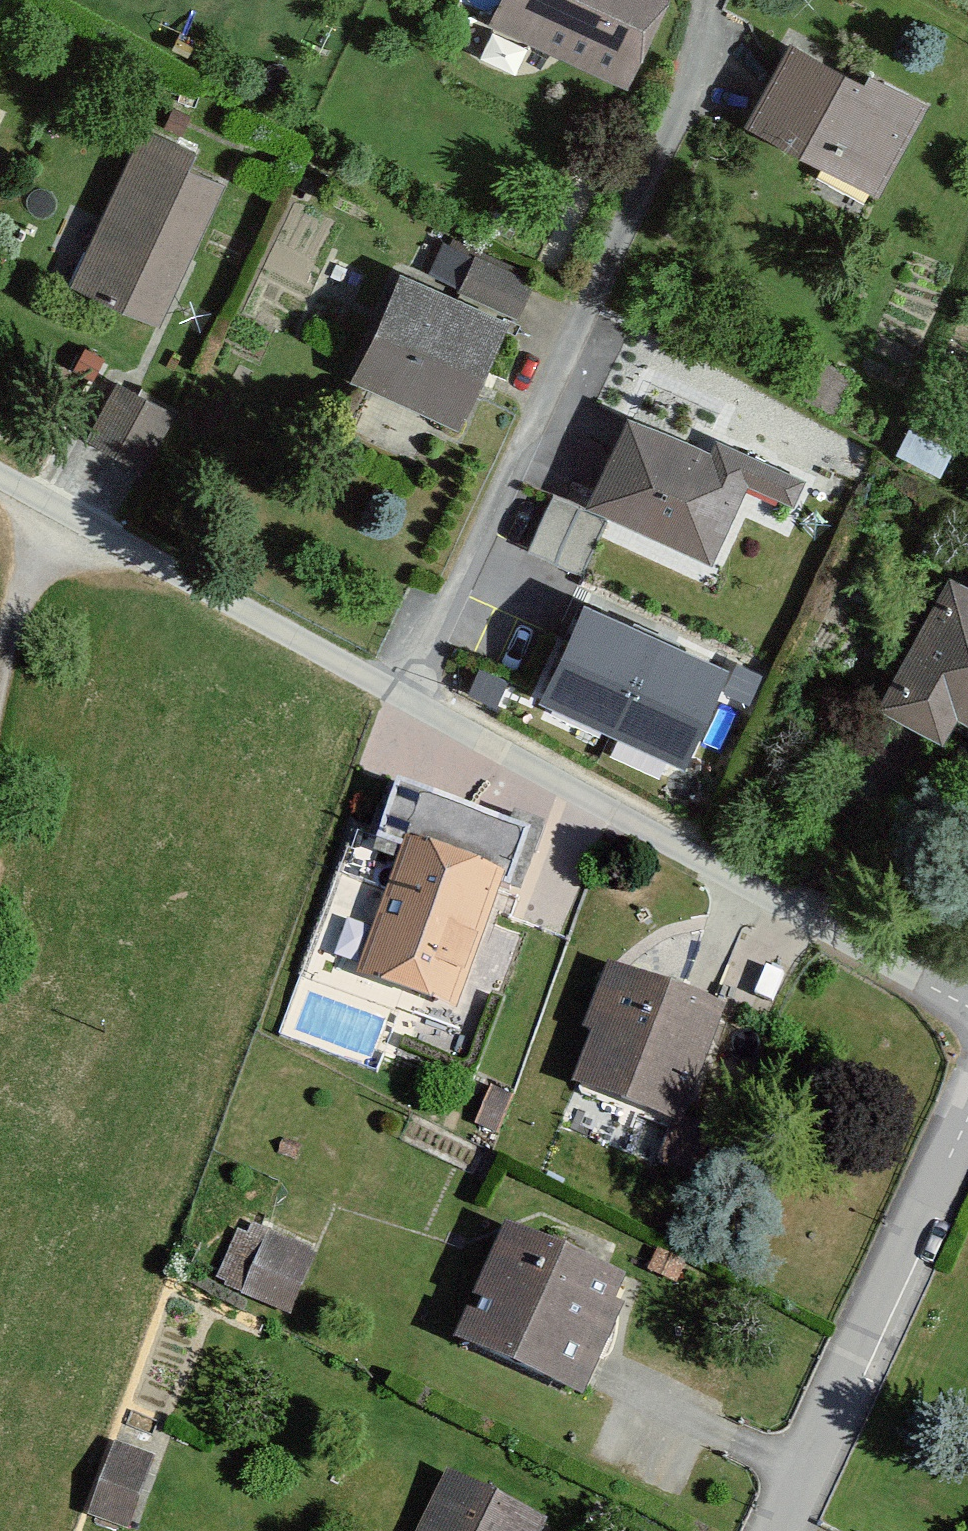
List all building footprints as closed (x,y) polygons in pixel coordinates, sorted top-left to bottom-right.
[(489,26),(626,90),(639,62),(650,39),(668,0),(501,0),(489,26)] [(865,86),(793,48),(749,130),(875,196),(923,107),(869,79),(865,86)] [(197,154),(144,130),(70,287),(157,327),(224,186),(190,170),(197,154)] [(526,300),(537,274),(478,249),(459,293),(518,318),(526,300)] [(510,324),(400,276),(365,354),(352,384),(462,433),(510,324)] [(104,360),(84,349),(72,371),(92,382),(104,360)] [(174,417),(115,385),(85,441),(115,457),(144,472),(174,417)] [(710,457),(628,418),(584,510),(607,521),(712,570),(750,489),(793,510),(806,483),(717,441),(710,457)] [(954,451),(911,429),(897,457),(939,479),(954,451)] [(600,536),(607,521),(584,510),(554,496),(530,550),(543,556),(568,567),(583,574),(600,536)] [(949,579),(877,713),(901,726),(942,748),(957,721),(967,727),(967,589),(949,579)] [(654,639),(584,607),(539,705),(609,737),(654,639)] [(730,673),(654,639),(609,737),(684,771),(730,673)] [(506,684),(479,671),(466,696),(494,709),(506,684)] [(528,828),(396,782),(377,837),(405,846),(360,974),(452,1006),(498,877),(509,881),(528,828)] [(618,968),(602,961),(576,1030),(590,1036),(571,1084),(677,1124),(722,1008),(694,997),(618,968)] [(513,1093),(492,1084),(476,1122),(496,1131),(513,1093)] [(628,1275),(502,1220),(453,1334),(458,1336),(578,1388),(588,1366),(628,1275)] [(262,1225),(253,1222),(249,1231),(237,1226),(216,1275),(230,1281),(229,1285),(291,1310),(317,1248),(262,1225)] [(687,1262),(658,1249),(648,1271),(677,1284),(687,1262)] [(152,1455),(112,1442),(88,1517),(127,1530),(152,1455)] [(442,1468),(412,1530),(546,1530),(552,1519),(442,1468)]
